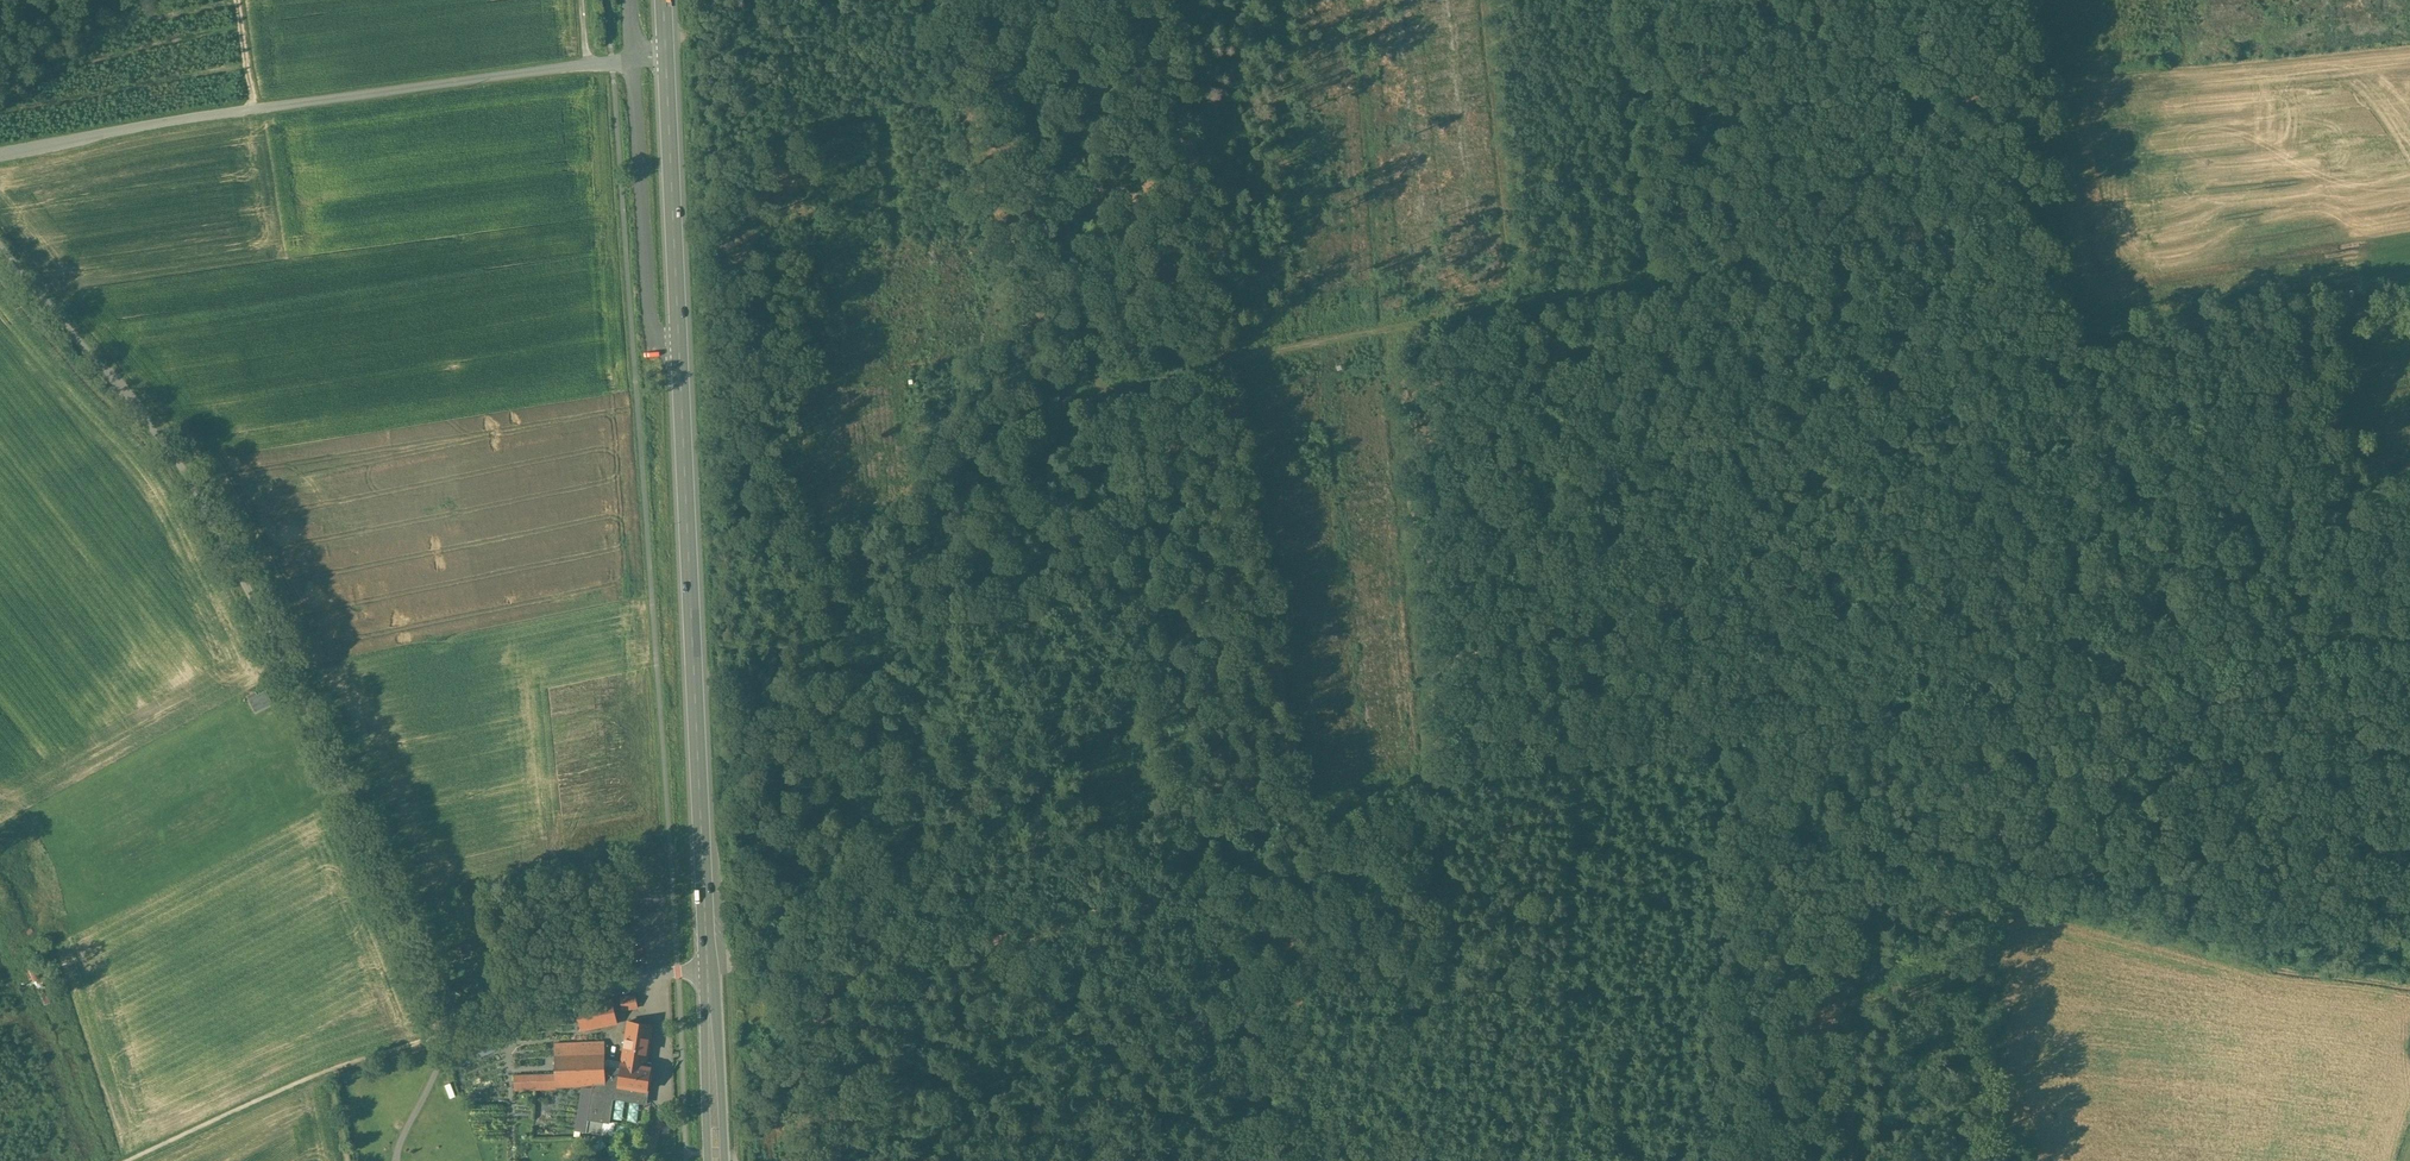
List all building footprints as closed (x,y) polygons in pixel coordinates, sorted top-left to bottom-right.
[(265,691),(248,699),(253,709),(270,700),(265,691)] [(470,942),(455,947),(459,956),(473,950),(470,942)] [(34,979),(39,977),(35,965),(29,968),(34,979)] [(635,994),(621,997),(623,1010),(638,1007),(635,994)] [(613,999),(577,1005),(582,1030),(617,1023),(613,999)] [(653,1025),(629,1021),(628,1022),(629,1022),(622,1062),(645,1066),(646,1061),(647,1056),(649,1042),(650,1042),(650,1041),(652,1025),(653,1026),(653,1025)] [(605,1041),(587,1042),(587,1051),(605,1050),(605,1041)] [(587,1042),(555,1043),(555,1052),(587,1051),(587,1042)] [(478,1050),(457,1058),(459,1065),(480,1057),(478,1050)] [(587,1051),(555,1052),(556,1074),(556,1086),(583,1085),(594,1084),(606,1085),(605,1065),(605,1050),(587,1051)] [(621,1068),(605,1065),(606,1085),(647,1091),(648,1090),(652,1067),(651,1067),(651,1066),(649,1066),(645,1066),(622,1062),(621,1068)] [(556,1074),(515,1075),(515,1089),(557,1088),(556,1086),(556,1074)] [(594,1084),(583,1085),(577,1126),(588,1127),(589,1119),(594,1084)] [(606,1085),(594,1084),(589,1119),(604,1121),(610,1122),(613,1097),(644,1102),(646,1102),(647,1091),(606,1085)]
